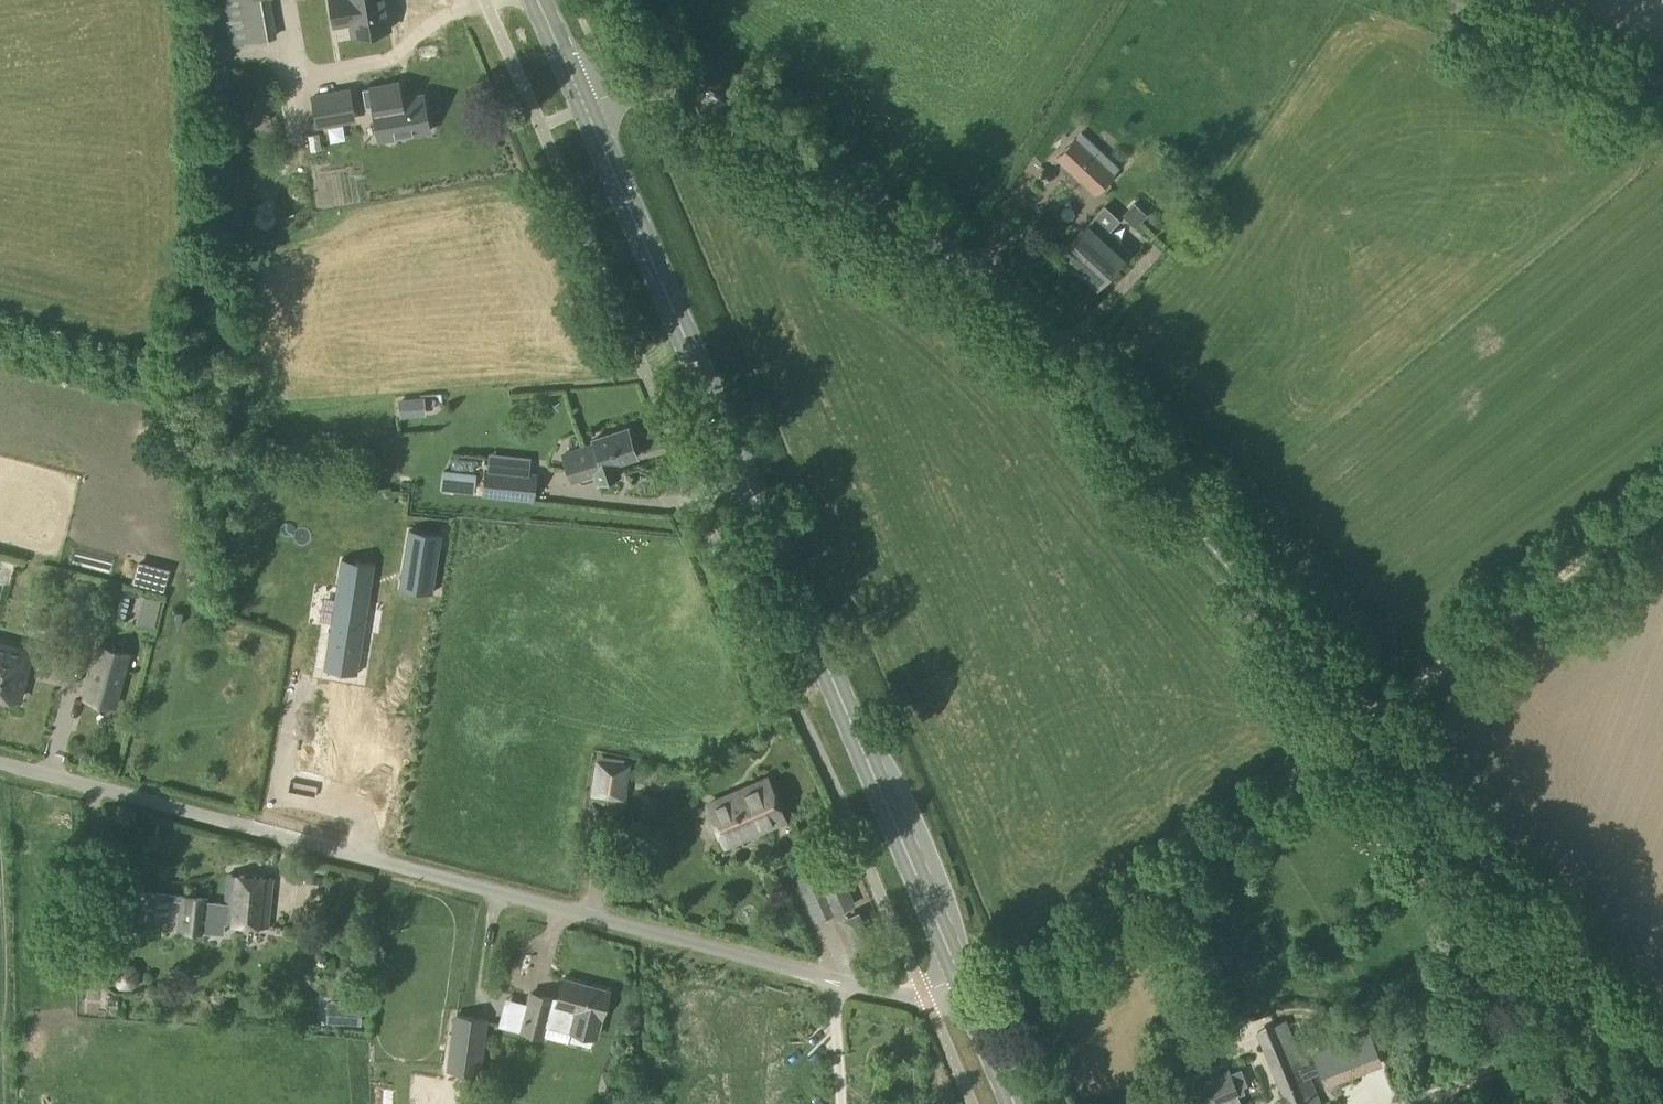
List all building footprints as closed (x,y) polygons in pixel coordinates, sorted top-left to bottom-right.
[(218,26),(273,17),(270,0),(213,0),(218,26)] [(382,0),(327,0),(330,23),(348,20),(350,34),(386,29),(382,0)] [(362,88),(366,106),(371,105),(378,142),(432,132),(425,91),(402,95),(399,79),(369,84),(369,87),(362,88)] [(349,87),(310,94),(316,128),(356,121),(349,87)] [(1060,155),(1106,196),(1125,175),(1079,134),(1060,155)] [(1142,204),(1131,211),(1141,227),(1153,220),(1142,204)] [(1097,243),(1101,239),(1097,236),(1108,224),(1097,214),(1060,254),(1075,268),(1077,266),(1084,273),(1105,251),(1097,243)] [(401,399),(397,399),(399,418),(421,416),(422,416),(420,397),(401,399)] [(595,484),(620,475),(616,463),(637,456),(628,428),(592,440),(594,444),(573,451),(561,455),(570,483),(592,476),(595,484)] [(505,467),(533,467),(533,456),(505,456),(505,467)] [(490,468),(484,468),(484,469),(481,496),(533,502),(536,473),(528,472),(498,469),(490,468)] [(442,533),(408,528),(398,588),(432,593),(442,533)] [(340,557),(322,669),(356,674),(373,562),(340,557)] [(168,580),(170,564),(147,561),(145,578),(168,580)] [(117,612),(132,615),(139,585),(125,581),(117,612)] [(35,652),(0,641),(0,697),(19,703),(35,652)] [(116,709),(131,653),(96,643),(81,699),(116,709)] [(299,777),(401,796),(417,710),(315,691),(299,777)] [(624,800),(629,764),(596,759),(591,795),(624,800)] [(725,847),(785,821),(767,779),(707,805),(725,847)] [(816,921),(853,905),(835,862),(798,877),(816,921)] [(169,893),(140,889),(138,920),(166,923),(169,900),(181,901),(179,928),(224,932),(224,923),(268,926),(272,878),(228,875),(226,903),(209,902),(209,899),(182,896),(169,894),(169,893)] [(130,941),(133,905),(105,902),(102,938),(130,941)] [(853,944),(869,937),(859,913),(842,919),(853,944)] [(602,1018),(608,991),(562,979),(557,1000),(531,993),(521,1031),(542,1036),(547,1019),(571,1026),(570,1030),(595,1037),(600,1017),(602,1018)] [(361,1003),(339,1001),(337,1023),(360,1025),(361,1003)] [(480,1076),(488,1019),(454,1015),(446,1071),(480,1076)] [(1290,1035),(1262,1046),(1285,1103),(1318,1103),(1290,1035)] [(1326,1083),(1353,1073),(1343,1046),(1316,1056),(1326,1083)] [(1239,1100),(1241,1099),(1240,1097),(1229,1069),(1187,1087),(1194,1103),(1241,1103),(1239,1100)]
